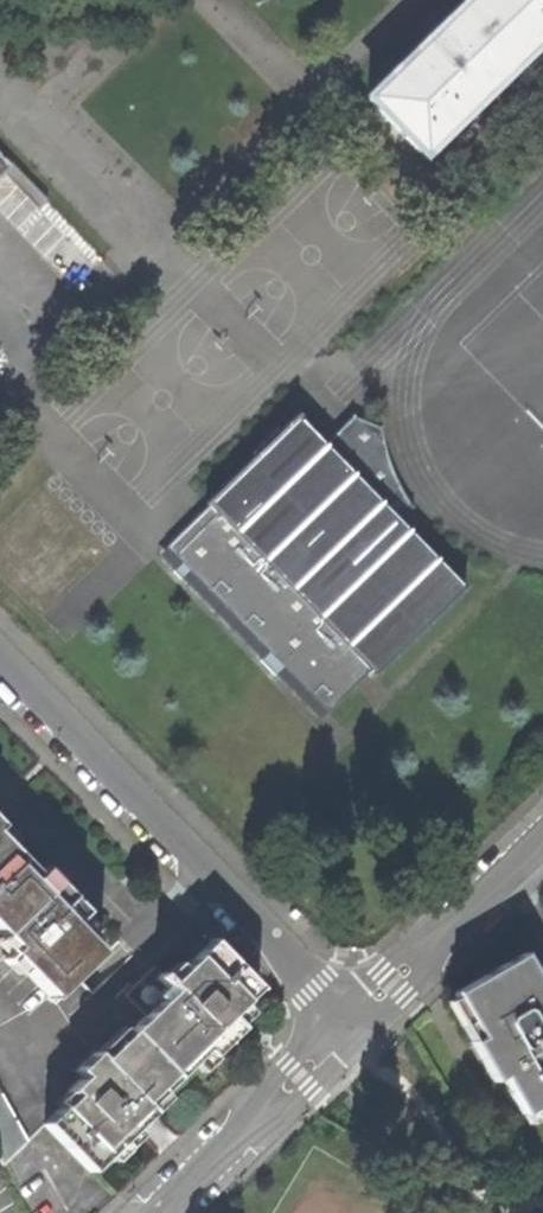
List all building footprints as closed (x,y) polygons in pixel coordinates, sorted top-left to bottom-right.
[(421,152),(513,64),(511,62),(540,34),(542,36),(542,34),(542,0),(468,0),(443,24),(448,30),(434,43),(429,38),(367,97),(421,152)] [(374,675),(463,589),(462,587),(460,588),(396,522),(411,508),(404,498),(398,487),(392,473),(386,456),(382,445),(379,429),(351,418),(321,447),(295,419),(296,418),(294,416),(206,502),(207,504),(164,548),(245,629),(326,712),(370,669),(372,671),(372,673),(374,675)] [(18,858),(0,840),(0,876),(18,858)] [(51,996),(98,951),(70,922),(80,911),(73,902),(68,897),(63,894),(52,883),(47,888),(18,858),(0,876),(0,933),(14,948),(9,952),(51,996)] [(44,1124),(89,1170),(134,1128),(125,1118),(133,1111),(140,1103),(143,1106),(203,1049),(209,1054),(223,1041),(238,1028),(227,1016),(256,987),(211,940),(167,982),(152,966),(125,993),(144,1014),(98,1058),(93,1052),(75,1069),(81,1076),(68,1088),(74,1094),(44,1124)] [(542,1120),(542,983),(527,953),(451,996),(478,1041),(469,1046),(479,1065),(491,1086),(501,1081),(527,1129),(542,1120)] [(1,1164),(26,1140),(0,1094),(0,1162),(1,1164)]
